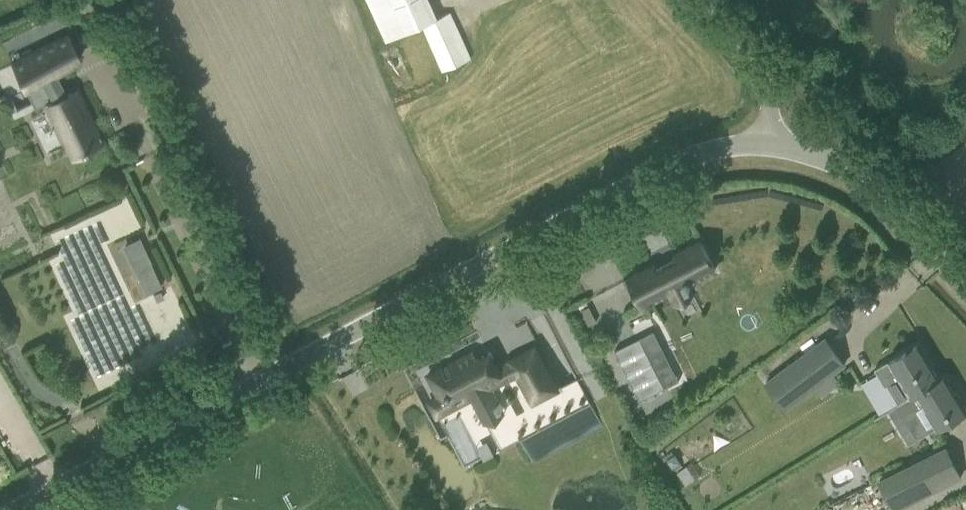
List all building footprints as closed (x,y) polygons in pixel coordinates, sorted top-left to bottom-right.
[(388,41),(422,25),(438,19),(429,0),(369,0),(388,41)] [(422,25),(443,71),(470,58),(451,13),(438,19),(422,25)] [(67,35),(11,61),(24,87),(27,85),(38,107),(47,102),(73,156),(102,142),(76,88),(67,93),(56,71),(80,60),(67,35)] [(655,264),(631,276),(639,291),(636,292),(644,307),(671,293),(676,302),(692,294),(689,287),(691,286),(690,283),(715,271),(700,241),(674,255),(674,256),(655,266),(655,264)] [(145,291),(160,284),(150,261),(134,268),(145,291)] [(589,306),(581,311),(588,326),(597,322),(589,306)] [(641,336),(616,349),(641,399),(666,386),(641,336)] [(845,364),(826,338),(766,383),(785,408),(845,364)] [(898,404),(942,378),(941,377),(920,342),(875,370),(885,387),(887,386),(898,404)] [(471,352),(428,375),(440,399),(429,404),(442,428),(460,418),(483,462),(591,406),(578,380),(558,390),(535,346),(510,360),(498,367),(490,352),(475,360),(471,352)] [(942,378),(898,404),(899,405),(897,406),(904,417),(917,410),(930,431),(937,427),(938,429),(965,412),(965,406),(946,374),(941,377),(942,378)] [(961,477),(947,447),(880,480),(894,509),(961,477)] [(675,454),(668,459),(673,466),(680,462),(675,454)]
